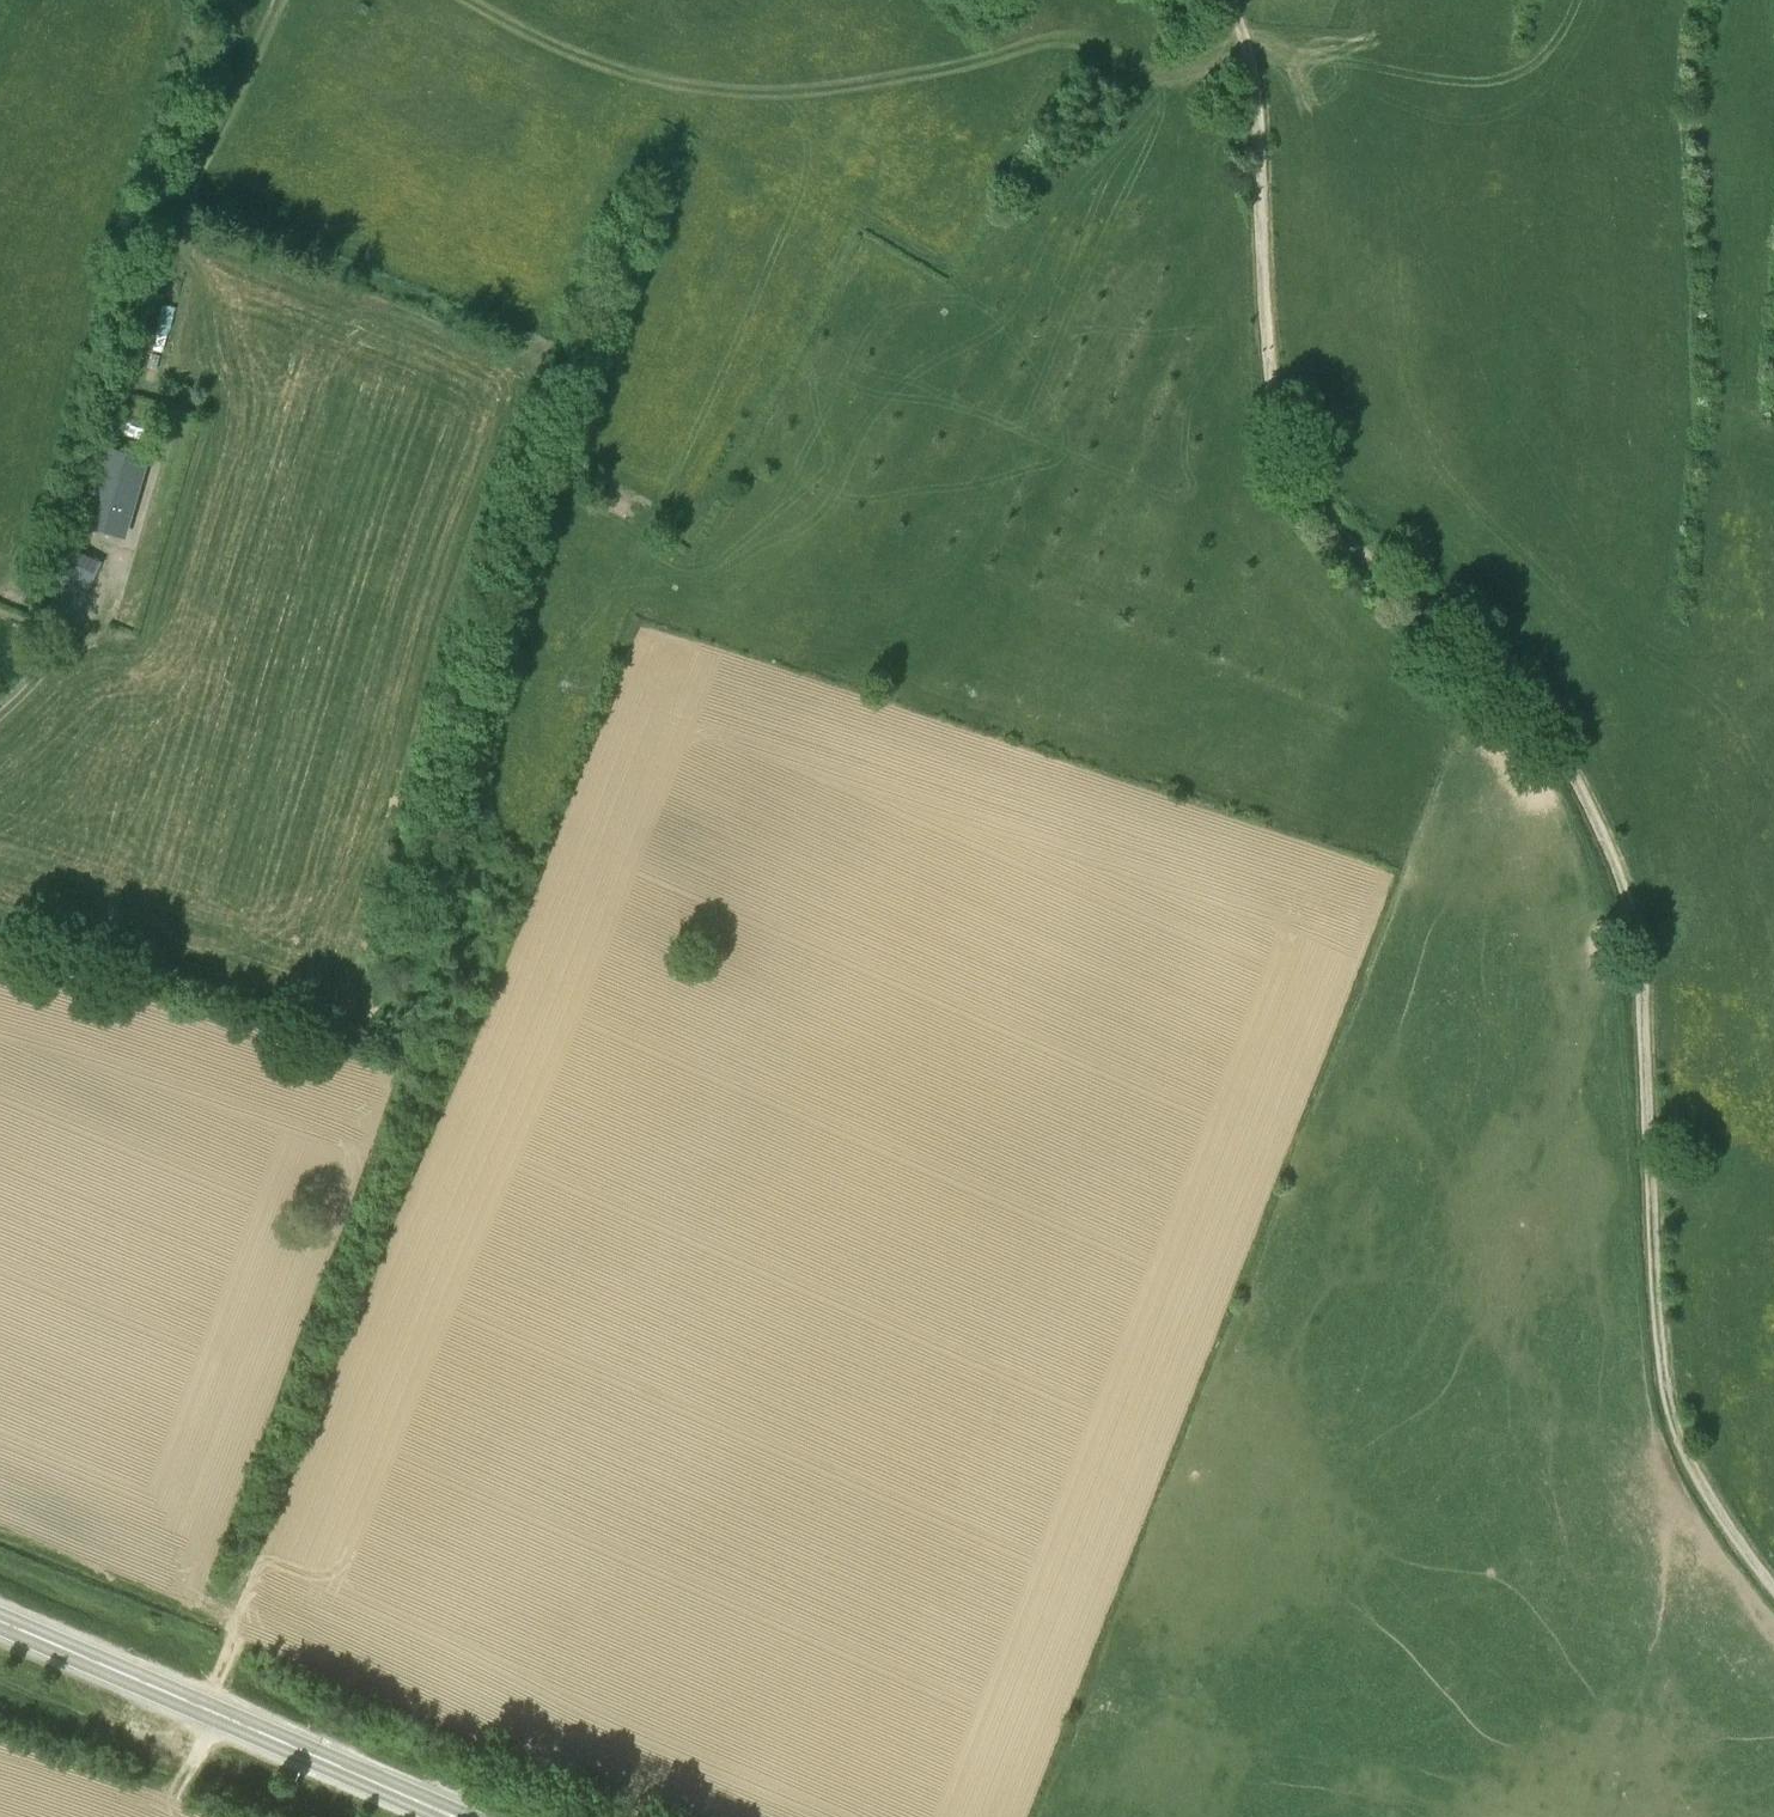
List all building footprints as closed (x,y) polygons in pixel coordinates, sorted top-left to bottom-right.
[(127,539),(150,459),(106,447),(105,447),(82,525),(87,527),(96,530),(127,539)] [(52,603),(52,605),(77,615),(102,561),(72,548),(68,560),(72,561),(52,603)]
